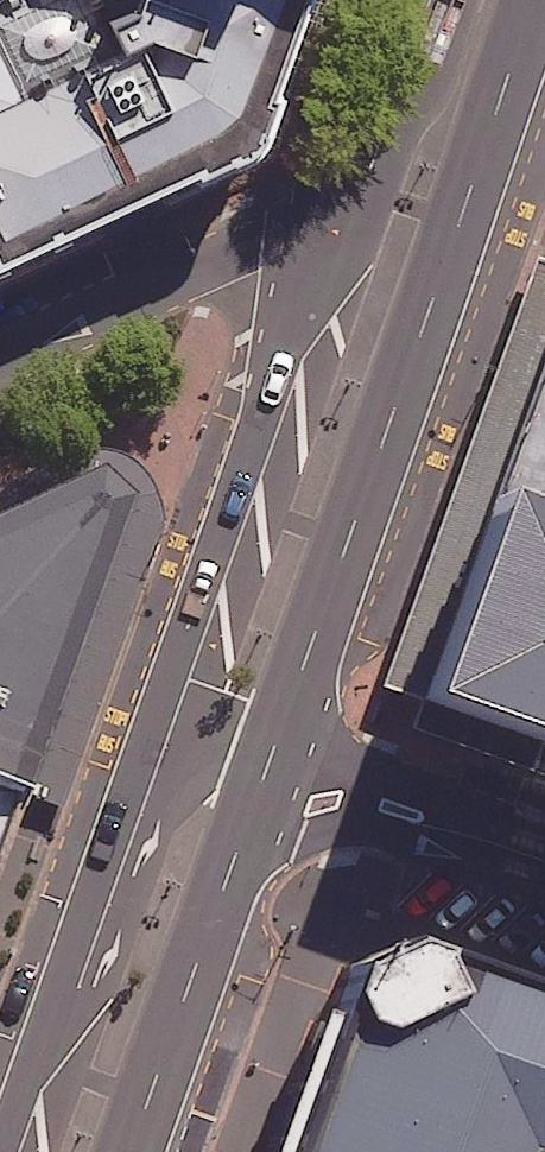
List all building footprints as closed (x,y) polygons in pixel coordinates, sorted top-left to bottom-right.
[(323,0),(0,0),(0,252),(261,152),(323,0)] [(498,492),(544,508),(544,357),(498,492)] [(166,518),(156,478),(130,455),(0,517),(0,791),(36,802),(62,810),(166,518)] [(498,492),(457,475),(378,699),(544,757),(544,508),(498,492)] [(36,802),(0,791),(0,902),(36,802)] [(318,943),(248,1151),(544,1151),(544,1019),(318,943)]
